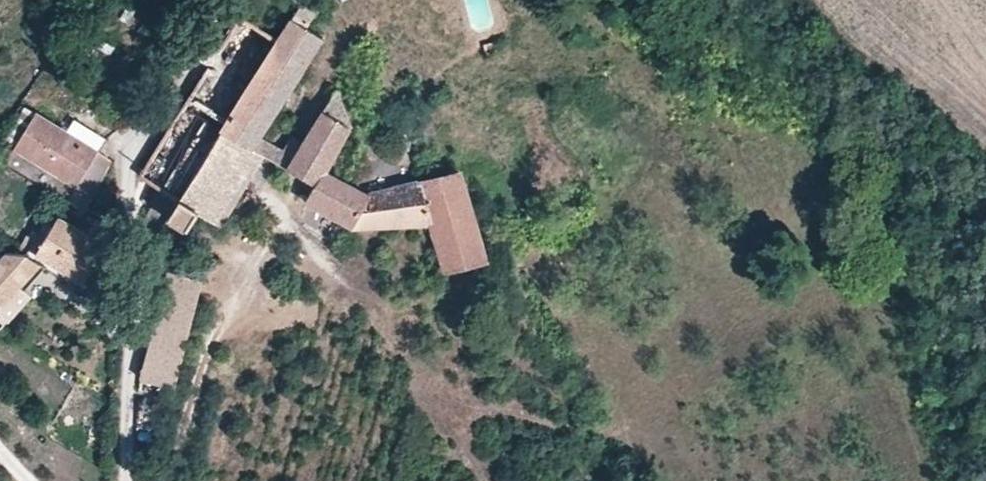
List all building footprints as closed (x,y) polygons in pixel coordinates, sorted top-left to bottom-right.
[(164,11),(170,0),(146,0),(164,11)] [(231,102),(257,61),(275,32),(238,9),(183,95),(221,119),(231,102)] [(260,148),(267,135),(257,129),(320,30),(288,11),(275,32),(257,61),(231,102),(221,119),(218,123),(175,194),(159,221),(157,224),(158,228),(174,239),(195,205),(216,220),(260,148)] [(484,253),(458,165),(365,188),(322,165),(348,118),(334,84),(300,136),(289,130),(281,143),(273,155),(312,178),(303,195),(350,220),(427,216),(442,264),(484,253)] [(175,194),(218,123),(221,119),(183,95),(137,170),(158,183),(175,194)] [(13,145),(35,109),(23,102),(2,138),(13,145)] [(82,207),(113,156),(97,147),(61,125),(35,109),(13,145),(80,186),(71,201),(82,207)] [(104,135),(68,113),(61,125),(97,147),(104,135)] [(273,155),(281,143),(267,135),(260,148),(273,155)] [(159,221),(175,194),(158,183),(148,200),(142,210),(159,221)] [(115,264),(120,245),(120,237),(111,227),(95,217),(87,232),(56,213),(30,256),(38,261),(43,264),(84,290),(89,282),(83,279),(96,255),(115,264)] [(26,250),(33,236),(26,232),(18,245),(26,250)] [(38,261),(30,256),(24,252),(21,251),(2,250),(0,252),(0,311),(7,317),(29,291),(23,286),(19,282),(38,261)] [(23,286),(43,264),(38,261),(19,282),(23,286)] [(171,387),(199,279),(166,270),(138,378),(158,384),(171,387)] [(169,397),(171,387),(158,384),(156,394),(169,397)]
